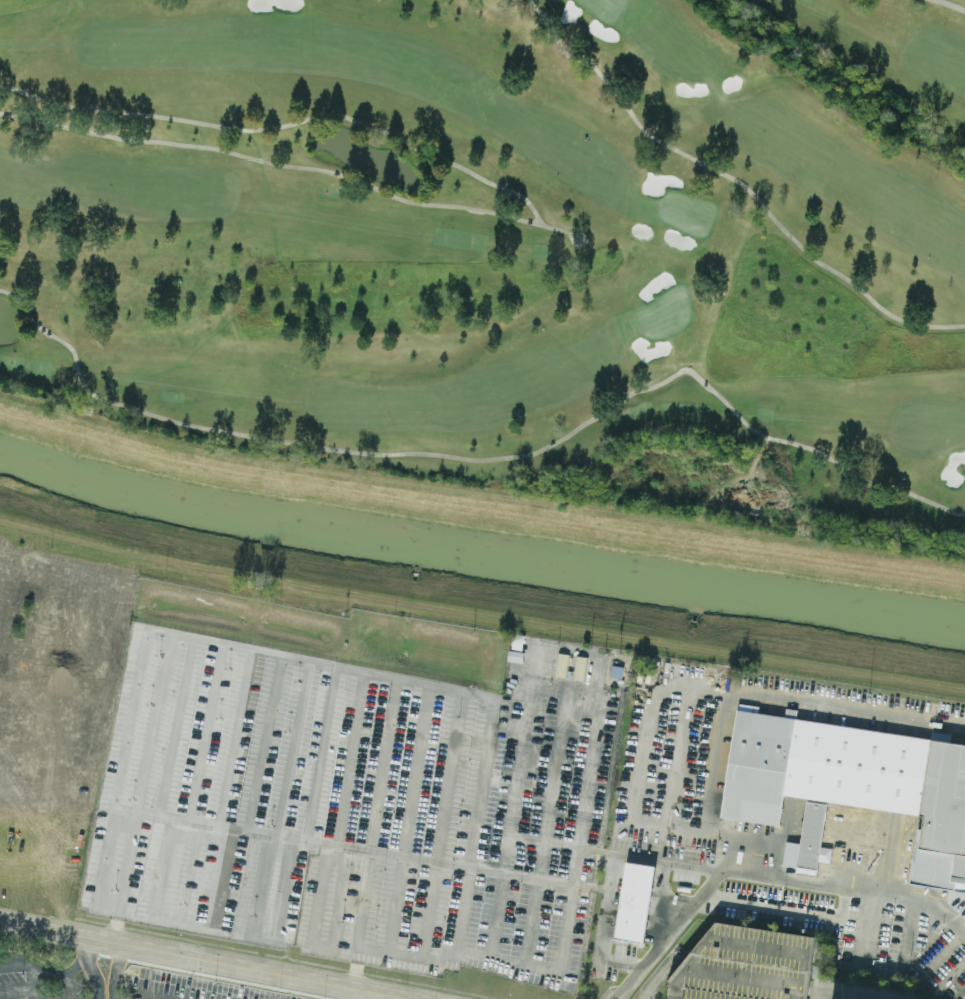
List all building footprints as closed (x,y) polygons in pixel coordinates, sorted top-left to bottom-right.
[(923,829),(918,828),(911,884),(964,891),(964,745),(950,743),(951,733),(933,731),(932,737),(758,714),(759,706),(737,704),(723,818),(780,825),(784,796),(925,814),(923,829)] [(817,875),(797,872),(807,800),(827,803),(817,875)] [(615,938),(626,862),(655,866),(643,942),(615,938)]
